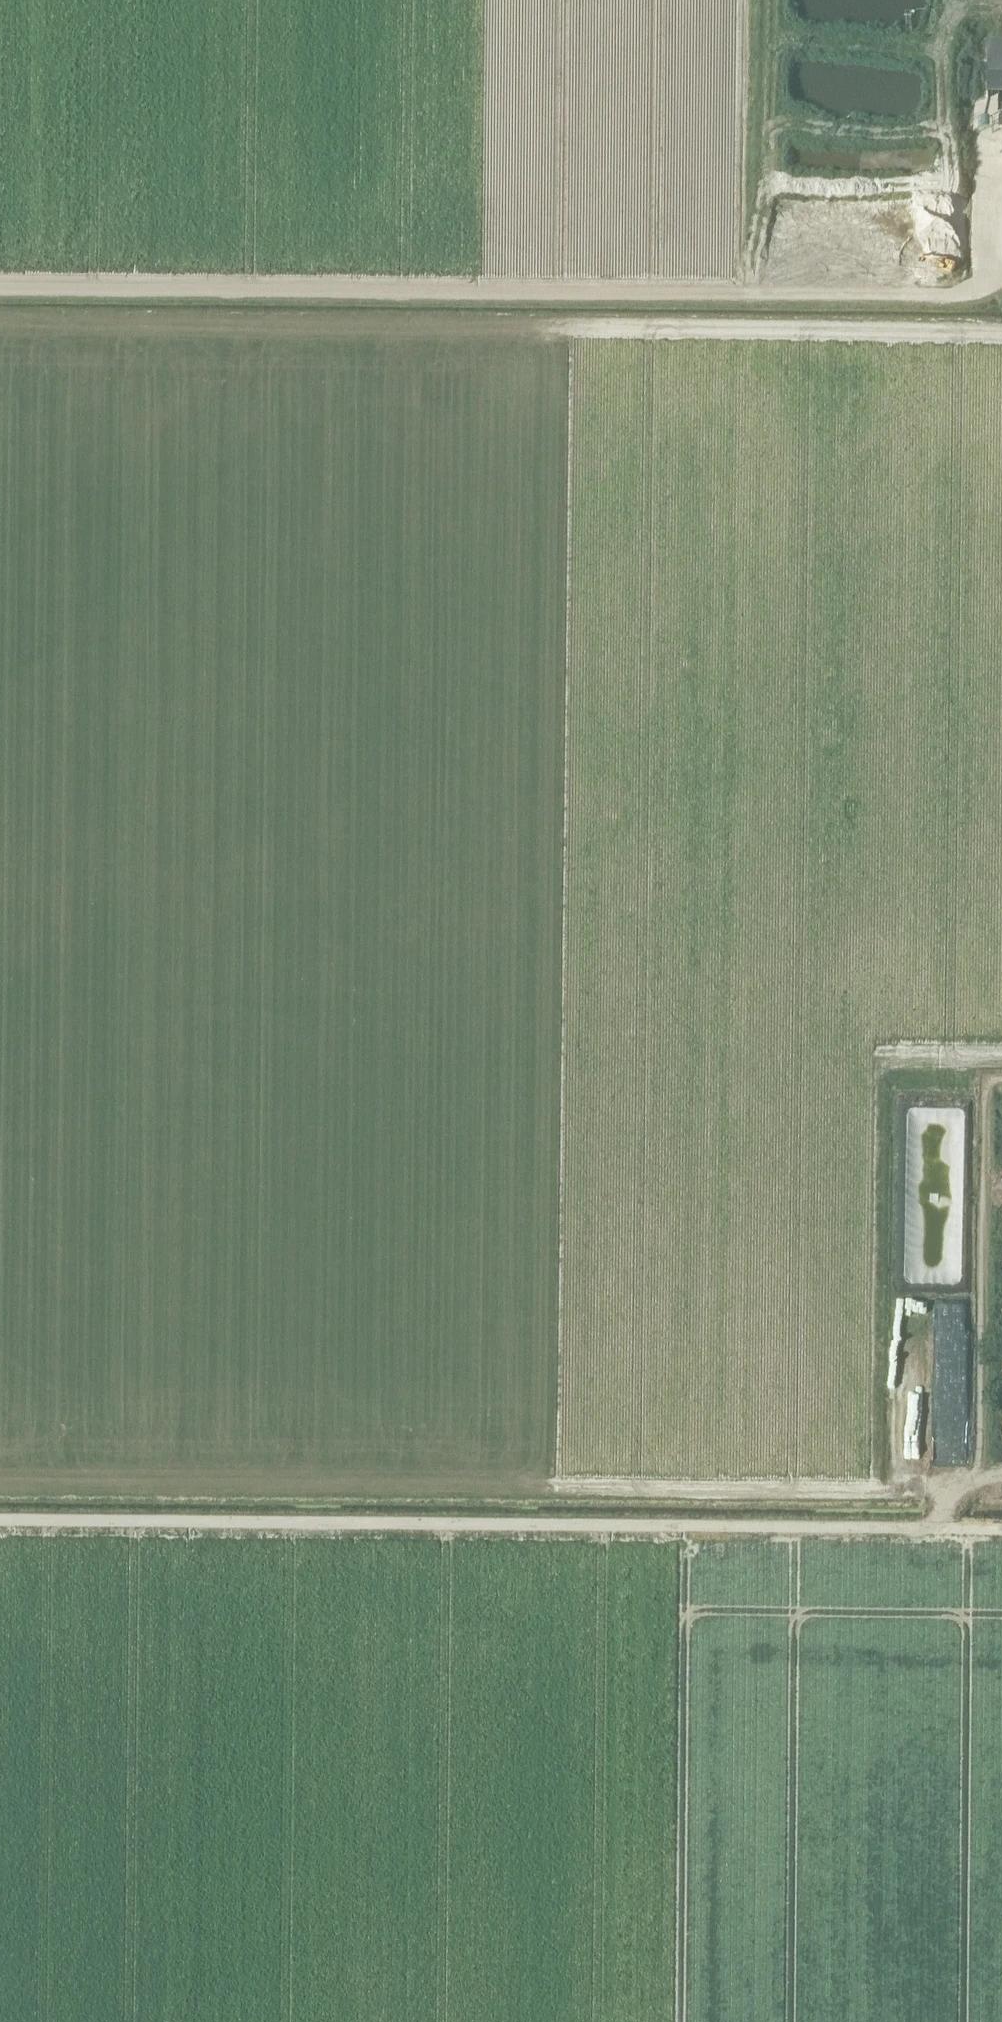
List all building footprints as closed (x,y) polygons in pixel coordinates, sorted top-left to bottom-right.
[(987,43),(987,98),(1001,98),(1001,43),(987,43)]
